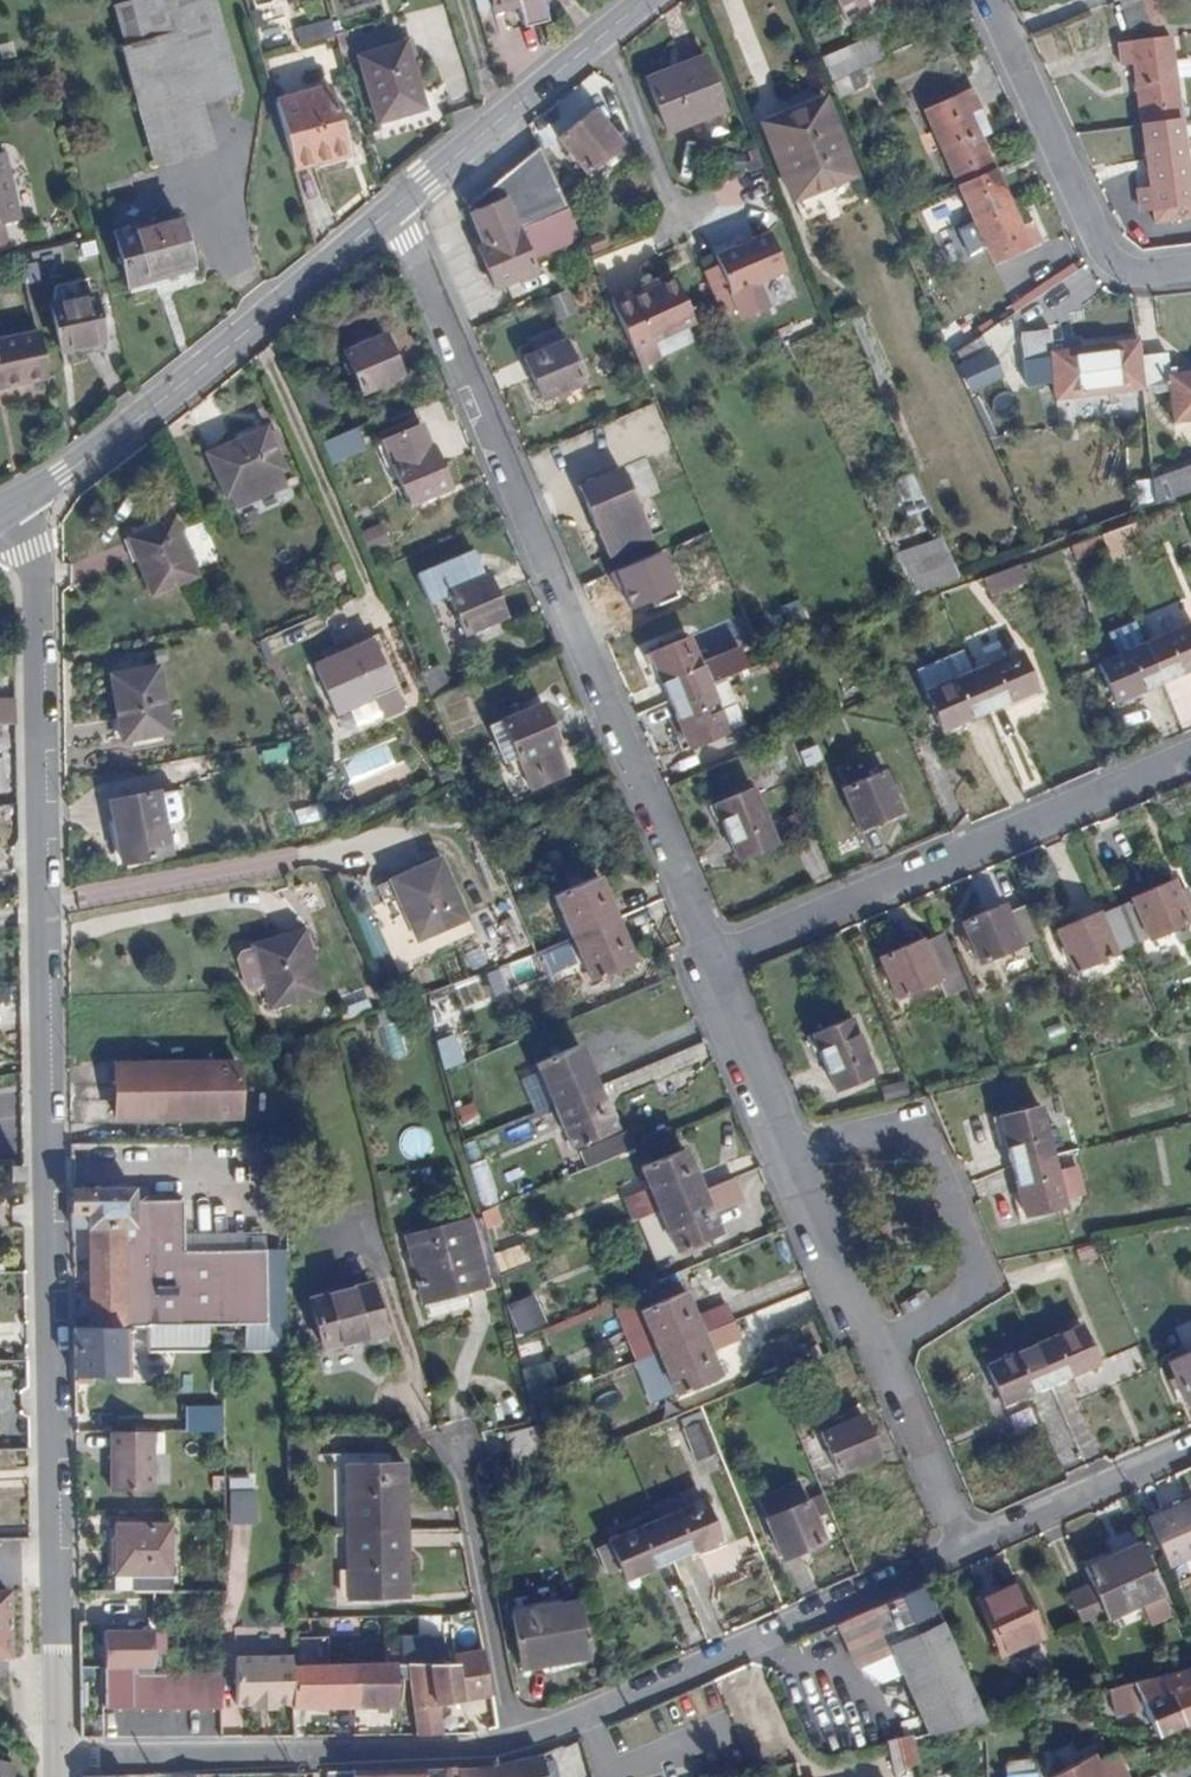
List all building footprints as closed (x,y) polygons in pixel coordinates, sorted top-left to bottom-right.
[(173,0),(121,0),(127,23),(176,11),(173,0)] [(176,11),(127,23),(158,146),(205,134),(195,89),(238,76),(218,0),(173,0),(176,11)] [(843,19),(882,0),(834,0),(843,19)] [(1128,28),(1149,22),(1152,26),(1164,22),(1157,0),(1119,0),(1128,28)] [(376,116),(413,106),(402,62),(413,59),(411,54),(415,53),(411,34),(396,37),(391,23),(354,34),(376,116)] [(1133,63),(1141,125),(1180,120),(1169,37),(1116,44),(1120,64),(1133,63)] [(878,39),(851,51),(858,68),(885,56),(878,39)] [(822,64),(829,81),(858,68),(851,51),(822,64)] [(702,54),(678,65),(680,72),(647,84),(666,132),(723,109),(702,54)] [(402,62),(413,106),(424,103),(413,59),(402,62)] [(680,72),(678,65),(644,78),(647,84),(680,72)] [(861,67),(829,81),(837,97),(868,83),(861,67)] [(275,92),(295,163),(351,147),(333,78),(275,92)] [(957,186),(994,170),(968,112),(980,106),(971,88),(923,109),(957,186)] [(824,98),(763,124),(786,173),(788,174),(796,195),(855,171),(824,98)] [(592,109),(556,138),(584,173),(619,144),(592,109)] [(1141,125),(1150,188),(1137,191),(1140,210),(1190,203),(1190,201),(1188,180),(1186,163),(1180,120),(1141,125)] [(566,208),(538,145),(465,205),(481,243),(476,247),(492,288),(535,270),(530,259),(550,250),(538,220),(566,208)] [(18,214),(4,148),(0,148),(0,240),(10,237),(5,217),(18,214)] [(1021,227),(994,170),(957,186),(993,263),(1040,241),(1033,222),(1021,227)] [(186,219),(120,233),(130,282),(197,269),(186,219)] [(756,282),(784,270),(768,232),(713,256),(740,319),(767,308),(756,282)] [(713,256),(745,241),(741,234),(710,248),(713,256)] [(91,277),(47,286),(62,349),(106,340),(91,277)] [(645,289),(643,284),(609,300),(640,366),(660,357),(652,341),(694,322),(673,277),(656,284),(645,289)] [(654,279),(643,284),(645,289),(656,284),(654,279)] [(599,294),(588,299),(597,317),(609,312),(599,294)] [(950,353),(972,338),(964,325),(943,335),(950,353)] [(534,351),(562,339),(557,326),(528,339),(534,351)] [(1006,367),(987,329),(972,338),(950,353),(965,386),(1006,367)] [(1137,356),(1136,341),(1051,351),(1048,329),(1024,333),(1020,338),(1025,377),(1052,375),(1054,391),(1082,388),(1082,395),(1141,389),(1137,356)] [(48,377),(38,331),(0,338),(0,386),(48,377)] [(384,334),(343,352),(361,393),(402,375),(384,334)] [(565,339),(562,339),(534,351),(523,358),(540,400),(582,381),(565,339)] [(1137,356),(1141,389),(1169,385),(1173,422),(1190,420),(1190,371),(1169,373),(1167,352),(1137,356)] [(1082,388),(1054,391),(1055,398),(1082,395),(1082,388)] [(418,423),(382,438),(391,463),(408,504),(450,487),(431,446),(428,446),(418,423)] [(233,504),(282,483),(278,472),(283,469),(264,426),(205,452),(223,496),(229,493),(233,504)] [(355,427),(319,442),(325,456),(360,441),(355,427)] [(391,463),(382,438),(373,442),(383,464),(391,463)] [(1190,491),(1190,464),(1151,478),(1154,504),(1190,491)] [(619,468),(576,486),(607,556),(649,538),(619,468)] [(171,518),(127,537),(150,594),(194,576),(171,518)] [(1136,533),(1132,522),(1099,534),(1109,558),(1124,551),(1120,540),(1136,533)] [(1102,543),(1099,534),(1070,545),(1074,557),(1104,546),(1102,543)] [(893,554),(913,593),(959,576),(940,538),(893,554)] [(446,591),(464,634),(505,617),(487,573),(484,575),(473,550),(416,574),(427,599),(446,591)] [(995,590),(1024,578),(1018,563),(989,574),(995,590)] [(988,593),(995,590),(989,574),(982,577),(988,593)] [(1160,681),(1190,668),(1190,622),(1144,642),(1160,681)] [(648,653),(667,700),(706,683),(686,635),(648,653)] [(353,648),(313,665),(332,712),(371,696),(381,718),(403,708),(370,637),(354,645),(353,648)] [(1123,698),(1160,681),(1144,642),(1096,662),(1110,693),(1118,689),(1123,698)] [(967,717),(988,709),(971,671),(962,649),(915,669),(943,735),(968,724),(967,717)] [(971,671),(988,709),(1026,693),(1023,684),(1032,680),(1019,649),(971,671)] [(438,664),(418,673),(429,699),(448,690),(438,664)] [(157,665),(107,675),(120,741),(169,732),(157,665)] [(706,683),(726,731),(744,724),(724,675),(706,683)] [(1023,684),(1026,693),(1028,699),(1038,695),(1032,680),(1023,684)] [(706,683),(667,700),(688,748),(726,731),(706,683)] [(1114,701),(1123,698),(1118,689),(1110,693),(1114,701)] [(13,700),(0,700),(0,724),(15,724),(13,700)] [(512,713),(495,721),(488,724),(504,763),(516,758),(528,790),(567,773),(556,747),(559,742),(541,702),(524,708),(522,702),(510,708),(512,713)] [(490,711),(495,721),(512,713),(510,708),(507,704),(490,711)] [(883,768),(840,788),(858,830),(901,811),(894,792),(899,790),(895,782),(889,784),(883,768)] [(767,781),(706,805),(710,815),(715,812),(736,860),(791,837),(767,781)] [(155,791),(108,800),(121,863),(168,853),(163,822),(181,819),(174,789),(160,793),(155,791)] [(437,857),(389,879),(415,939),(464,918),(437,857)] [(570,937),(614,918),(596,876),(553,895),(570,937)] [(1115,906),(1130,942),(1147,936),(1149,938),(1172,928),(1190,920),(1184,909),(1190,906),(1190,900),(1185,887),(1177,890),(1172,879),(1133,895),(1132,900),(1115,906)] [(1038,936),(1025,904),(1008,912),(1002,903),(960,921),(979,963),(1038,936)] [(1130,942),(1115,906),(1099,911),(1097,911),(1055,929),(1073,971),(1114,952),(1114,948),(1130,942)] [(632,960),(614,918),(570,937),(588,981),(605,973),(619,967),(632,960)] [(501,928),(510,954),(525,948),(514,924),(501,928)] [(302,928),(251,944),(268,1008),(320,993),(302,928)] [(1182,956),(1172,928),(1149,938),(1159,967),(1182,956)] [(920,937),(878,957),(895,998),(938,980),(944,996),(962,989),(939,933),(921,941),(920,937)] [(546,946),(534,952),(544,975),(575,963),(563,940),(546,946)] [(624,980),(619,967),(605,973),(609,985),(624,980)] [(430,1003),(436,1018),(452,1012),(446,997),(430,1003)] [(848,1016),(819,1029),(823,1038),(814,1042),(834,1090),(873,1074),(848,1016)] [(823,1038),(819,1029),(810,1033),(814,1042),(823,1038)] [(551,1104),(596,1085),(579,1043),(534,1062),(551,1104)] [(237,1063),(115,1065),(115,1117),(239,1115),(237,1063)] [(907,1095),(906,1080),(880,1086),(883,1100),(907,1095)] [(614,1129),(596,1085),(551,1104),(553,1107),(559,1122),(569,1148),(614,1129)] [(1001,1124),(1011,1165),(1052,1155),(1040,1105),(1007,1113),(1009,1122),(1001,1124)] [(538,1131),(559,1122),(553,1107),(532,1116),(538,1131)] [(999,1115),(1001,1124),(1009,1122),(1007,1113),(999,1115)] [(657,1209),(701,1190),(683,1148),(638,1166),(657,1209)] [(1052,1155),(1011,1165),(1021,1206),(1031,1202),(1034,1213),(1064,1205),(1052,1155)] [(23,1179),(23,1165),(7,1165),(7,1179),(23,1179)] [(299,1196),(299,1176),(285,1176),(285,1195),(299,1196)] [(79,1181),(79,1189),(117,1189),(116,1181),(79,1181)] [(79,1189),(70,1189),(70,1227),(87,1228),(89,1327),(122,1328),(129,1327),(148,1327),(148,1350),(190,1350),(190,1334),(163,1334),(163,1326),(267,1324),(266,1281),(266,1252),(266,1250),(194,1250),(194,1219),(182,1219),(180,1199),(131,1200),(132,1188),(117,1189),(79,1189)] [(491,1188),(475,1192),(480,1211),(493,1206),(498,1204),(491,1188)] [(719,1233),(701,1190),(657,1209),(639,1216),(655,1256),(675,1249),(676,1251),(719,1233)] [(284,1211),(284,1197),(274,1197),(274,1210),(284,1211)] [(194,1199),(180,1199),(182,1219),(194,1219),(194,1199)] [(1031,1202),(1021,1206),(1024,1216),(1034,1213),(1031,1202)] [(499,1222),(493,1206),(480,1211),(484,1227),(499,1222)] [(469,1219),(406,1237),(424,1301),(486,1285),(469,1219)] [(501,1271),(533,1261),(527,1243),(496,1253),(501,1271)] [(286,1280),(285,1251),(266,1252),(266,1281),(286,1280)] [(370,1283),(310,1300),(323,1347),(384,1332),(370,1283)] [(658,1352),(701,1334),(683,1291),(639,1309),(658,1352)] [(537,1294),(509,1305),(521,1335),(549,1325),(537,1294)] [(734,1320),(701,1334),(658,1352),(676,1394),(719,1376),(713,1361),(709,1352),(742,1339),(734,1320)] [(1034,1344),(1051,1384),(1088,1368),(1084,1359),(1094,1354),(1081,1324),(1034,1344)] [(73,1327),(73,1377),(121,1376),(122,1328),(89,1327),(73,1327)] [(122,1328),(121,1376),(129,1376),(129,1327),(122,1328)] [(1003,1404),(1051,1384),(1034,1344),(986,1365),(1003,1404)] [(1169,1362),(1188,1407),(1190,1405),(1190,1351),(1169,1362)] [(1084,1359),(1088,1368),(1098,1364),(1094,1354),(1084,1359)] [(721,1358),(713,1361),(719,1376),(727,1373),(721,1358)] [(541,1365),(523,1370),(531,1402),(551,1398),(541,1365)] [(186,1431),(222,1431),(221,1408),(186,1408),(186,1431)] [(860,1415),(821,1431),(839,1474),(878,1455),(860,1415)] [(687,1425),(692,1459),(714,1455),(709,1421),(687,1425)] [(152,1431),(110,1431),(111,1491),(152,1490),(152,1431)] [(344,1464),(346,1531),(406,1530),(405,1462),(344,1464)] [(800,1482),(757,1500),(782,1560),(825,1540),(800,1482)] [(255,1491),(230,1491),(231,1524),(256,1524),(255,1491)] [(1146,1517),(1168,1566),(1190,1556),(1190,1497),(1146,1517)] [(656,1520),(672,1559),(711,1542),(708,1534),(717,1530),(704,1501),(656,1520)] [(635,1575),(672,1559),(656,1520),(610,1540),(610,1542),(621,1569),(630,1565),(635,1575)] [(131,1573),(131,1591),(171,1590),(171,1523),(114,1523),(114,1573),(131,1573)] [(406,1530),(346,1531),(348,1599),(408,1596),(406,1530)] [(708,1534),(711,1542),(720,1538),(717,1530),(708,1534)] [(608,1574),(621,1569),(610,1542),(597,1547),(608,1574)] [(1138,1542),(1110,1555),(1114,1559),(1140,1547),(1138,1542)] [(1091,1584),(1068,1594),(1083,1625),(1104,1616),(1108,1617),(1161,1593),(1140,1547),(1114,1559),(1110,1555),(1085,1567),(1091,1584)] [(625,1579),(635,1575),(630,1565),(621,1569),(625,1579)] [(131,1573),(114,1573),(114,1590),(131,1591),(131,1573)] [(976,1600),(997,1589),(993,1579),(971,1588),(976,1600)] [(1017,1582),(997,1589),(976,1600),(1000,1654),(1041,1636),(1017,1582)] [(985,1718),(925,1584),(850,1616),(838,1621),(859,1665),(892,1650),(927,1731),(985,1718)] [(9,1658),(8,1592),(0,1592),(0,1658),(9,1658)] [(520,1660),(586,1650),(577,1602),(512,1612),(520,1660)] [(104,1631),(104,1667),(104,1708),(222,1708),(221,1673),(132,1672),(132,1666),(152,1667),(152,1631),(104,1631)] [(417,1734),(441,1734),(438,1703),(492,1695),(483,1648),(453,1655),(454,1663),(446,1663),(444,1638),(401,1638),(402,1662),(408,1663),(410,1677),(417,1734)] [(588,1659),(586,1650),(520,1660),(521,1671),(588,1659)] [(291,1665),(291,1655),(235,1656),(235,1703),(253,1704),(253,1708),(274,1708),(274,1703),(292,1704),(291,1665)] [(396,1678),(410,1677),(408,1663),(402,1662),(388,1663),(291,1665),(292,1704),(293,1708),(306,1708),(307,1701),(352,1700),(352,1707),(396,1706),(396,1678)] [(1182,1724),(1190,1720),(1190,1682),(1185,1667),(1160,1674),(1182,1724)] [(1142,1703),(1157,1736),(1182,1724),(1160,1674),(1110,1686),(1104,1688),(1112,1708),(1142,1703)] [(466,1705),(468,1726),(486,1725),(485,1703),(466,1705)] [(147,1711),(126,1709),(124,1733),(145,1734),(147,1711)] [(919,1764),(913,1734),(886,1740),(894,1770),(919,1764)] [(1097,1757),(1107,1751),(1103,1736),(1075,1753),(1079,1760),(1049,1776),(1106,1776),(1097,1757)] [(1116,1750),(1107,1751),(1097,1757),(1106,1776),(1126,1776),(1129,1776),(1116,1750)] [(541,1753),(519,1758),(521,1776),(546,1776),(541,1753)] [(519,1758),(499,1762),(476,1767),(478,1776),(521,1776),(519,1758)] [(0,1761),(0,1776),(10,1776),(12,1764),(0,1761)] [(476,1767),(450,1768),(424,1768),(424,1776),(478,1776),(476,1767)] [(424,1768),(398,1769),(327,1770),(327,1776),(424,1776),(424,1768)]
